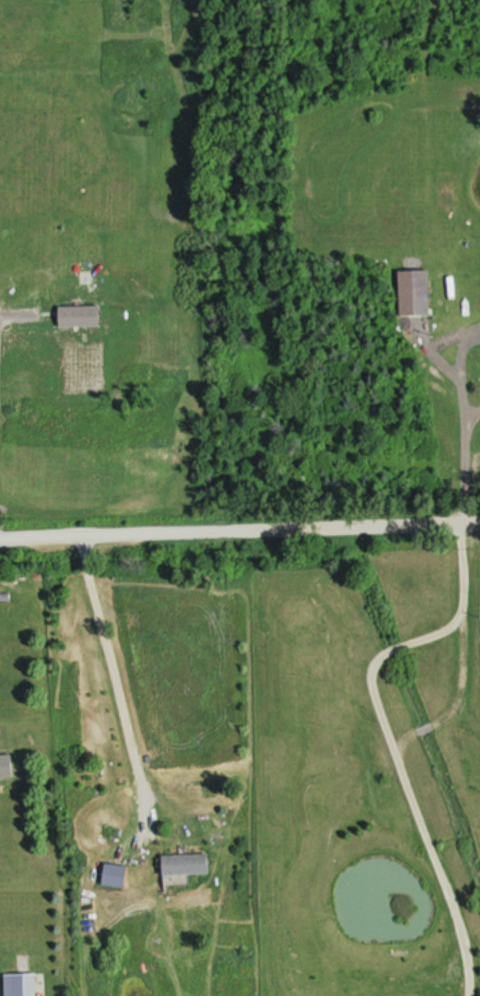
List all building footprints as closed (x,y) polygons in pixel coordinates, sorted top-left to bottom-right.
[(430,317),(430,271),(401,271),(401,317),(430,317)] [(12,758),(0,758),(0,780),(12,780),(12,758)] [(210,876),(210,856),(164,856),(164,876),(210,876)]
